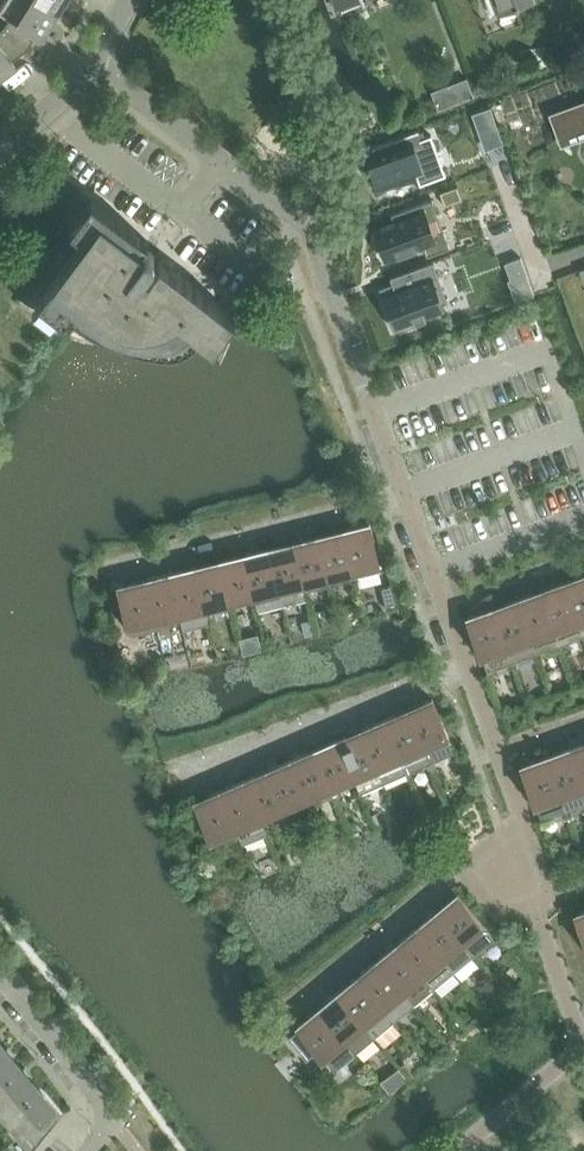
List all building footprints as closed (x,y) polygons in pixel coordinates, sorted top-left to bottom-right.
[(0,7),(0,9),(11,15),(4,26),(28,49),(38,33),(43,36),(58,11),(40,0),(5,0),(0,7)] [(58,11),(65,0),(40,0),(58,11)] [(337,9),(340,8),(339,4),(348,0),(334,0),(337,9)] [(500,13),(534,0),(495,0),(500,13)] [(16,64),(13,60),(28,49),(4,26),(4,27),(0,30),(0,76),(16,64)] [(467,77),(432,91),(438,106),(439,109),(474,95),(474,93),(467,77)] [(554,111),(560,126),(564,137),(565,136),(583,129),(583,100),(554,111)] [(491,107),(473,113),(476,123),(478,122),(483,136),(499,130),(491,107)] [(371,156),(367,157),(376,182),(377,182),(380,190),(395,184),(395,185),(415,178),(418,177),(420,183),(427,180),(427,181),(446,174),(432,134),(426,136),(420,138),(418,131),(419,131),(419,129),(372,146),(373,148),(374,147),(374,148),(376,154),(371,156)] [(161,347),(166,347),(170,347),(173,347),(177,346),(182,345),(186,343),(192,336),(199,330),(206,338),(236,315),(161,259),(152,270),(135,257),(148,240),(92,198),(79,232),(86,238),(40,299),(68,321),(74,313),(77,316),(80,318),(82,319),(85,321),(94,326),(101,329),(109,333),(117,336),(125,339),(135,342),(142,344),(150,345),(156,346),(161,347)] [(417,247),(423,245),(425,250),(427,255),(450,247),(437,211),(434,203),(432,198),(391,213),(393,219),(376,225),(376,227),(388,259),(406,252),(417,248),(417,247)] [(414,321),(427,316),(444,310),(441,304),(443,303),(447,302),(447,303),(448,302),(433,261),(390,276),(392,283),(395,290),(385,294),(396,325),(397,327),(414,321)] [(360,573),(381,568),(370,523),(344,529),(356,579),(361,578),(360,573)] [(352,581),(356,579),(344,529),(319,536),(330,580),(350,575),(352,581)] [(310,585),(330,580),(319,536),(294,542),(306,592),(311,591),(310,585)] [(308,598),(306,592),(294,542),(269,548),(283,604),(308,598)] [(259,610),(283,604),(269,548),(244,554),(257,604),(259,610)] [(252,605),(257,604),(244,554),(219,561),(231,605),(251,600),(252,605)] [(210,610),(231,605),(219,561),(195,567),(207,617),(212,615),(210,610)] [(209,623),(207,617),(195,567),(170,573),(181,618),(184,628),(209,623)] [(161,623),(181,618),(170,573),(145,579),(157,629),(162,628),(161,623)] [(565,581),(583,633),(583,575),(565,581)] [(151,625),(153,630),(157,629),(145,579),(119,586),(130,630),(151,625)] [(583,636),(583,633),(565,581),(541,590),(561,645),(583,636)] [(381,585),(386,604),(399,600),(391,582),(381,585)] [(537,653),(561,645),(541,590),(517,599),(537,653)] [(513,662),(537,653),(517,599),(493,608),(513,662)] [(486,665),(488,671),(513,662),(493,608),(468,617),(485,665),(486,665)] [(306,634),(315,632),(312,620),(303,622),(306,634)] [(433,698),(408,709),(431,762),(432,761),(456,751),(451,740),(433,698)] [(408,772),(431,762),(408,709),(385,719),(408,772)] [(384,782),(408,772),(385,719),(361,729),(384,782)] [(361,792),(384,782),(361,729),(338,739),(356,781),(361,792)] [(337,790),(356,781),(338,739),(314,749),(335,797),(339,795),(337,790)] [(571,747),(583,783),(583,742),(571,747)] [(583,804),(583,783),(571,747),(547,756),(569,818),(574,816),(571,809),(583,804)] [(330,799),(335,797),(314,749),(291,760),(309,802),(328,794),(330,799)] [(563,812),(565,819),(569,818),(547,756),(522,765),(537,809),(538,808),(542,819),(563,812)] [(290,810),(309,802),(291,760),(267,770),(288,817),(292,815),(290,810)] [(283,819),(288,817),(267,770),(244,780),(262,822),(263,822),(281,814),(283,819)] [(263,822),(262,822),(244,780),(220,790),(241,837),(243,843),(267,833),(263,822)] [(456,782),(446,787),(449,793),(458,789),(456,782)] [(234,834),(236,839),(241,837),(220,790),(196,801),(214,843),(234,834)] [(495,938),(487,928),(458,893),(437,910),(474,955),(495,938)] [(454,971),(474,955),(437,910),(418,927),(447,962),(454,971)] [(576,914),(583,937),(583,911),(576,914)] [(454,971),(447,962),(418,927),(398,943),(434,987),(454,971)] [(415,1004),(434,987),(398,943),(378,959),(407,995),(415,1004)] [(415,1004),(407,995),(378,959),(358,976),(395,1020),(415,1004)] [(375,1036),(395,1020),(358,976),(338,992),(368,1028),(375,1036)] [(508,991),(515,984),(508,976),(501,983),(508,991)] [(483,986),(497,1001),(505,994),(492,978),(483,986)] [(375,1036),(368,1028),(338,992),(319,1008),(352,1048),(356,1053),(375,1036)] [(352,1048),(319,1008),(298,1025),(301,1029),(310,1040),(327,1061),(335,1070),(356,1053),(352,1048)] [(301,1029),(289,1038),(298,1050),(310,1040),(301,1029)] [(5,1047),(0,1052),(0,1085),(21,1067),(5,1047)] [(21,1067),(0,1085),(0,1112),(3,1116),(38,1087),(21,1067)] [(3,1116),(31,1149),(60,1113),(38,1087),(3,1116)]
